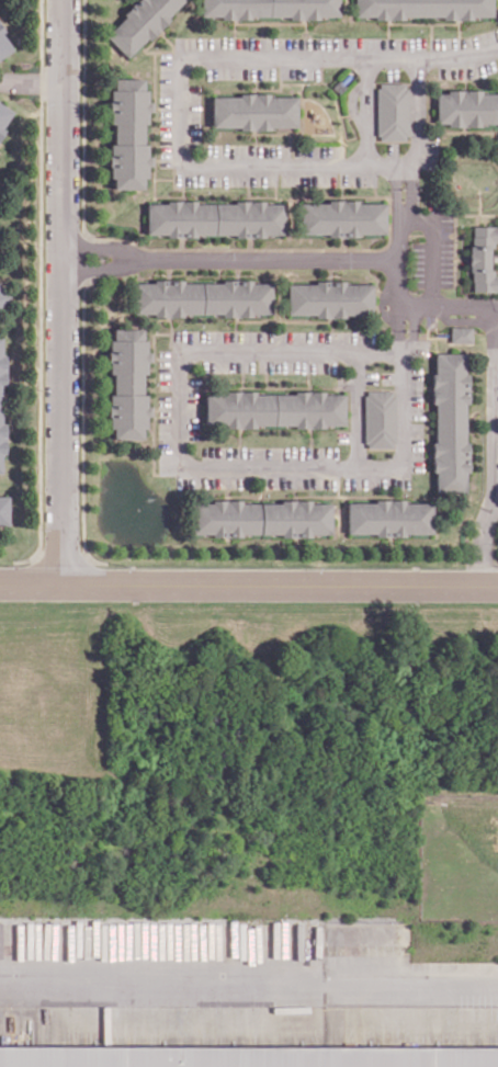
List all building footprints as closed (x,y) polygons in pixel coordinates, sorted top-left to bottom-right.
[(99,34),(122,58),(183,0),(134,0),(99,34)] [(196,15),(335,18),(335,0),(196,0),(196,15)] [(355,15),(375,15),(375,18),(405,18),(405,14),(444,14),(444,18),(473,18),(473,14),(494,14),(494,0),(355,0),(355,15)] [(12,47),(0,30),(0,56),(12,47)] [(105,80),(105,190),(142,189),(142,80),(105,80)] [(381,82),(381,87),(377,87),(377,134),(381,134),(381,138),(405,138),(405,133),(408,133),(408,88),(405,88),(405,82),(381,82)] [(436,125),(497,125),(497,91),(436,90),(436,125)] [(207,98),(207,127),(292,126),(292,97),(207,98)] [(12,114),(0,132),(0,106),(12,114)] [(302,201),(301,230),(385,231),(385,202),(302,201)] [(140,203),(140,235),(278,235),(278,203),(140,203)] [(473,225),(474,236),(472,236),(472,245),(471,245),(471,270),(473,270),(473,280),(474,280),(474,290),(497,290),(497,275),(494,275),(494,270),(490,270),(490,246),(494,246),(494,240),(497,240),(497,225),(473,225)] [(290,283),(290,311),(373,311),(373,283),(290,283)] [(131,285),(131,314),(267,314),(267,285),(131,285)] [(11,295),(0,287),(0,311),(11,295)] [(452,326),(451,340),(472,340),(473,327),(452,326)] [(104,330),(105,435),(139,435),(138,330),(104,330)] [(435,351),(437,490),(466,489),(466,351),(435,351)] [(364,396),(364,441),(367,441),(367,446),(392,446),(392,442),(395,442),(395,395),(392,395),(392,390),(367,390),(367,396),(364,396)] [(205,394),(206,424),(344,422),(343,391),(205,394)] [(11,525),(11,495),(0,495),(0,525),(11,525)] [(349,502),(349,532),(375,532),(375,534),(403,534),(403,532),(429,532),(429,502),(404,502),(404,499),(375,499),(375,502),(349,502)] [(194,503),(194,533),(328,532),(328,503),(194,503)] [(0,1045),(497,1046),(497,1066),(0,1066),(0,1045)]
